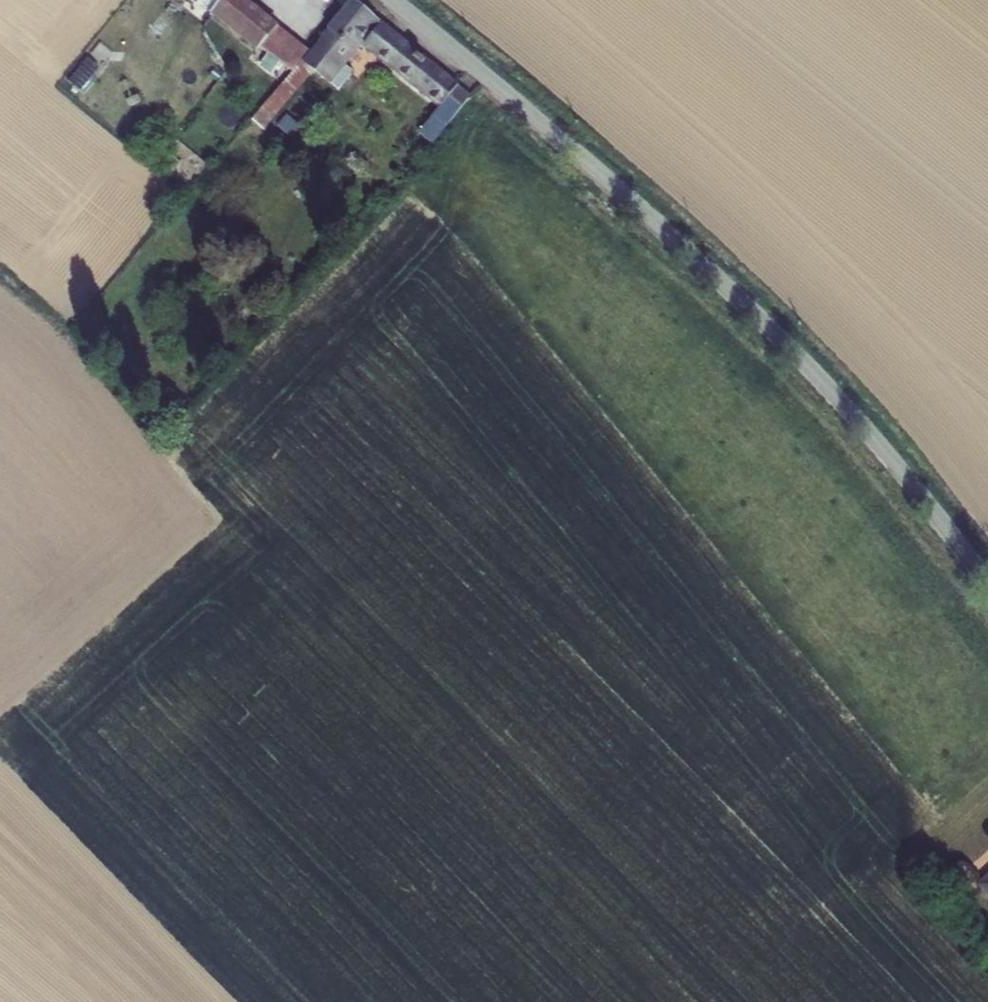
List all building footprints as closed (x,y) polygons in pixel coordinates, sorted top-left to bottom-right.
[(195,2),(290,80),(310,56),(242,0),(197,0),(195,2)] [(303,68),(316,79),(339,98),(343,92),(356,103),(368,89),(356,78),(374,57),(450,121),(426,149),(434,155),(472,113),(351,11),(303,68)] [(303,68),(279,98),(278,98),(293,105),(316,79),(303,68)] [(278,98),(253,128),(266,138),(293,105),(278,98)] [(978,884),(987,895),(987,875),(978,884)]
